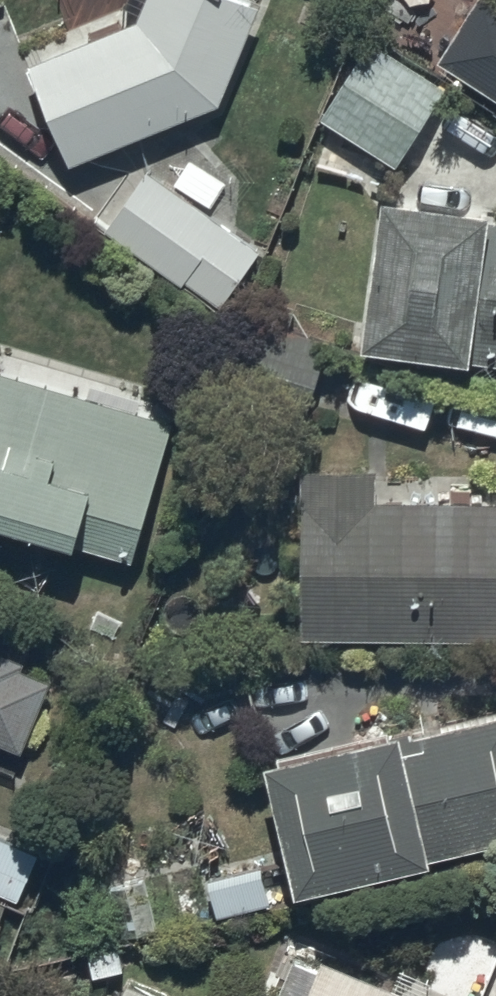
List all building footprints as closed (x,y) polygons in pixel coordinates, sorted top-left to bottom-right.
[(70,160),(220,99),(261,1),(257,0),(144,0),(137,16),(30,60),(70,160)] [(438,59),(495,95),(495,0),(474,0),(438,59)] [(321,116),(396,163),(446,84),(372,37),(321,116)] [(260,248),(147,168),(105,226),(218,307),(260,248)] [(495,360),(495,216),(382,201),(364,342),(495,360)] [(133,558),(174,419),(0,369),(0,519),(133,558)] [(302,635),(495,637),(495,500),(377,499),(377,466),(304,466),(302,635)] [(22,749),(52,678),(24,666),(27,659),(0,648),(0,740),(22,749)] [(299,888),(495,842),(495,713),(270,767),(299,888)] [(19,898),(38,852),(0,836),(0,890),(19,898)] [(262,866),(210,880),(219,914),(271,901),(262,866)] [(323,958),(308,995),(416,995),(323,958)]
